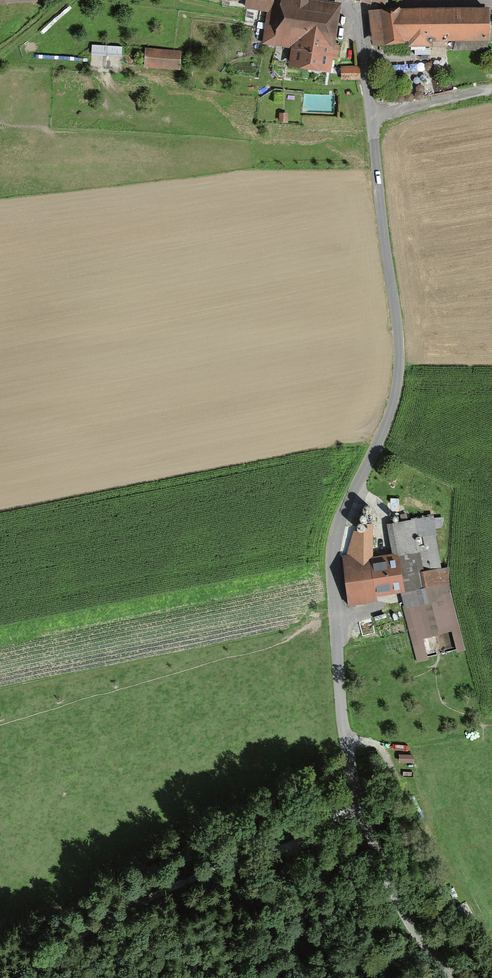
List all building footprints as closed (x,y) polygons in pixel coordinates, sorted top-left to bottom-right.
[(336,6),(288,0),(248,0),(245,23),(265,26),(262,45),(292,49),(290,68),(328,73),(336,6)] [(489,43),(488,13),(369,17),(370,48),(489,43)] [(118,72),(119,49),(93,48),(92,71),(118,72)] [(178,53),(145,51),(144,67),(177,69),(178,53)] [(346,565),(353,604),(400,594),(416,661),(424,659),(420,639),(450,632),(455,654),(461,652),(446,587),(445,571),(438,571),(432,530),(440,528),(440,521),(388,527),(393,558),(368,563),(368,533),(354,534),(346,565)]
